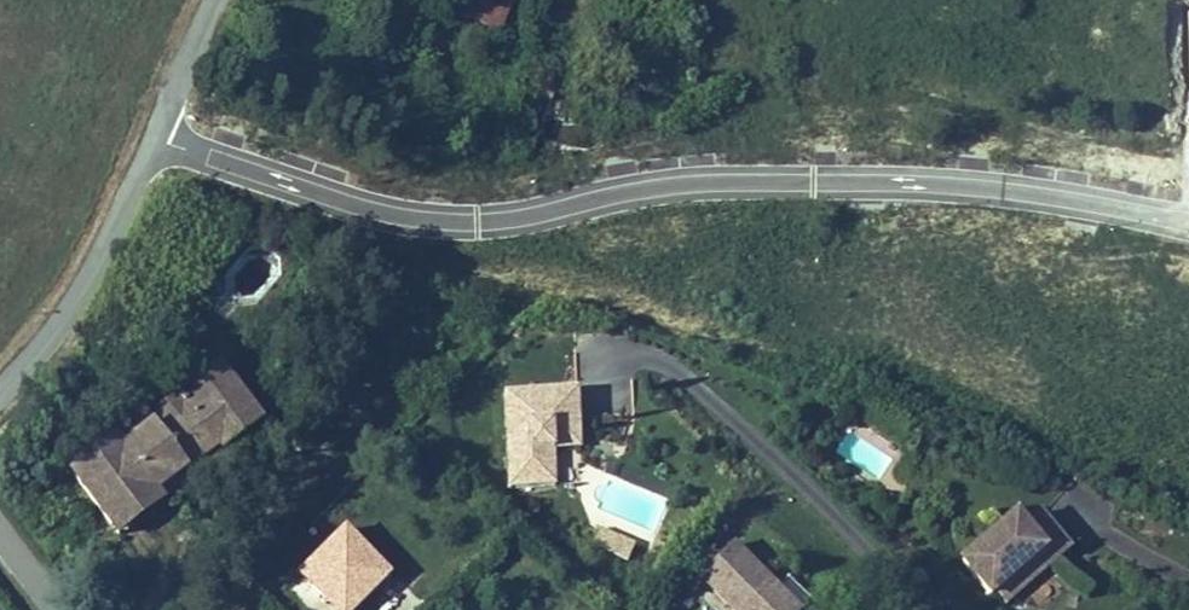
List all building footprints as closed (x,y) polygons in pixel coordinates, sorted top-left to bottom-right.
[(510,10),(515,0),(485,0),(510,10)] [(123,422),(68,460),(106,515),(157,480),(165,492),(207,463),(199,452),(218,438),(223,445),(263,418),(220,356),(179,384),(193,404),(137,443),(123,422)] [(193,404),(179,384),(123,422),(137,443),(193,404)] [(576,390),(506,392),(510,483),(554,482),(553,446),(578,445),(576,390)] [(157,480),(106,515),(120,535),(171,500),(165,492),(157,480)] [(1053,548),(1022,509),(960,559),(991,598),(1053,548)] [(337,609),(357,609),(394,575),(344,524),(298,570),(337,609)] [(634,541),(602,527),(595,544),(626,558),(634,541)] [(815,605),(791,578),(777,590),(737,545),(703,575),(734,609),(809,609),(815,605)] [(1064,557),(1050,571),(1080,601),(1094,587),(1064,557)]
